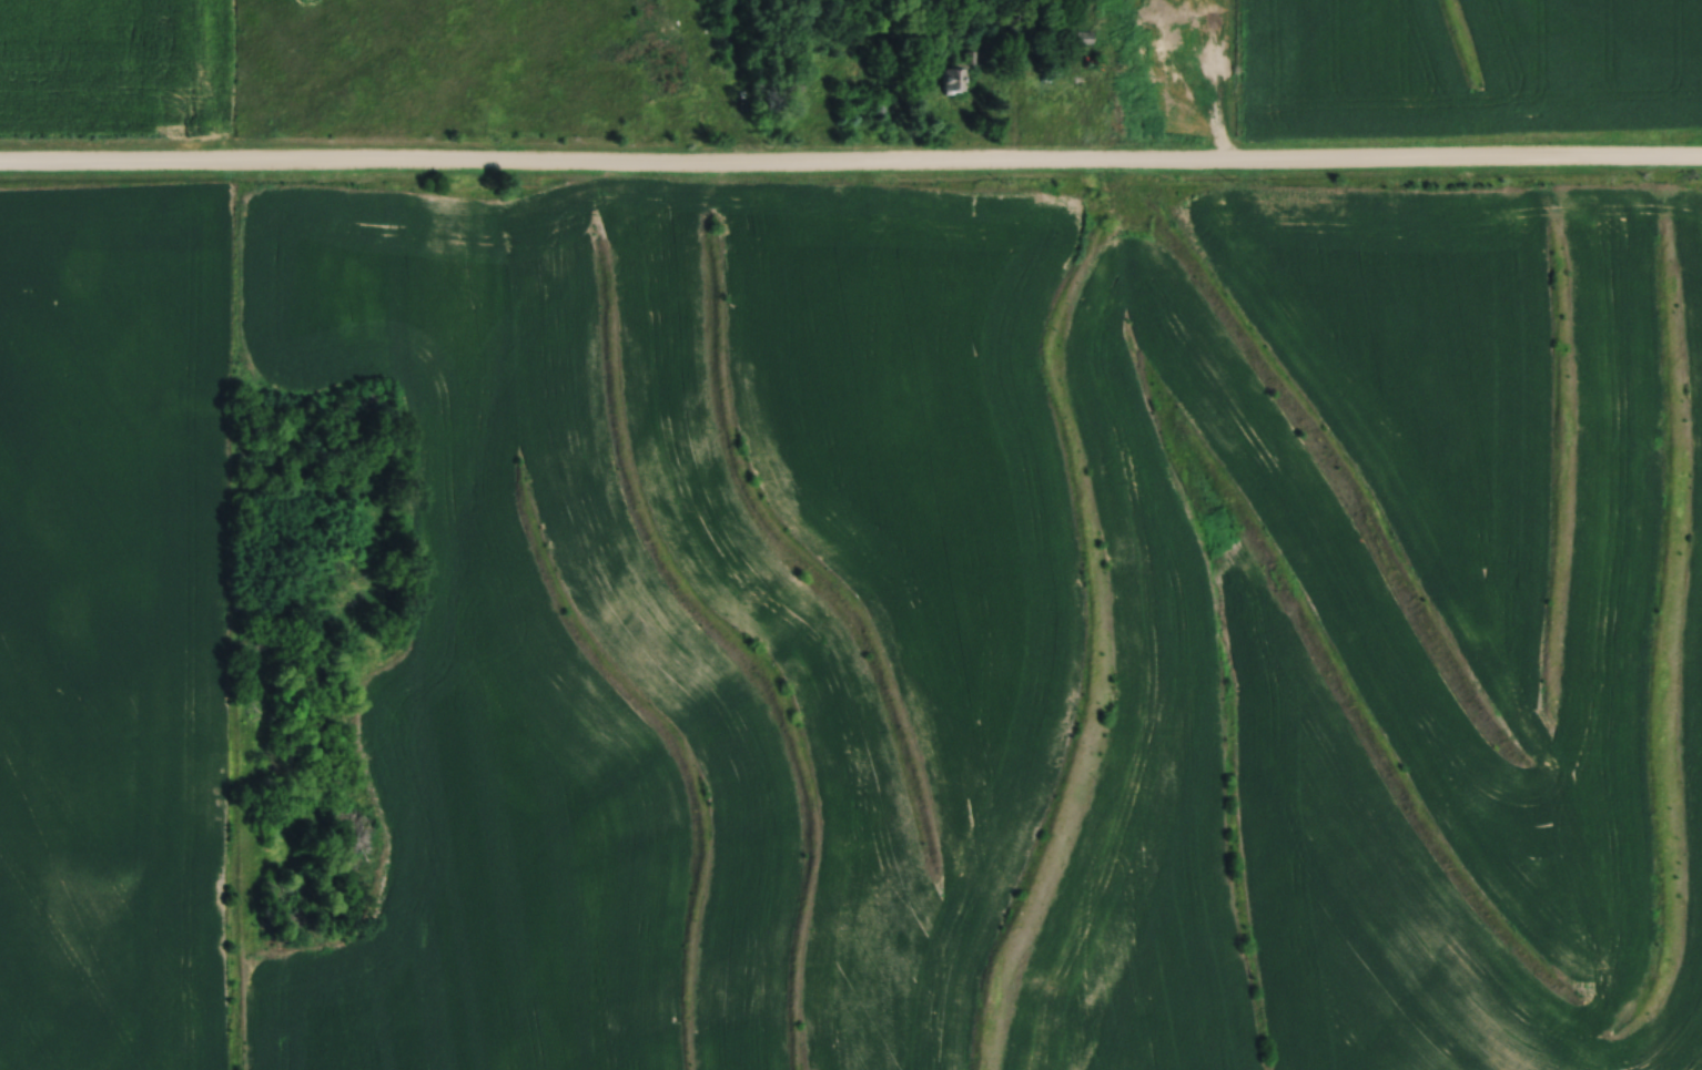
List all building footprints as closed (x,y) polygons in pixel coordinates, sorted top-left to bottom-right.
[(1081,42),(1097,42),(1097,31),(1081,31),(1081,42)] [(947,96),(969,96),(969,68),(947,68),(947,96)]
